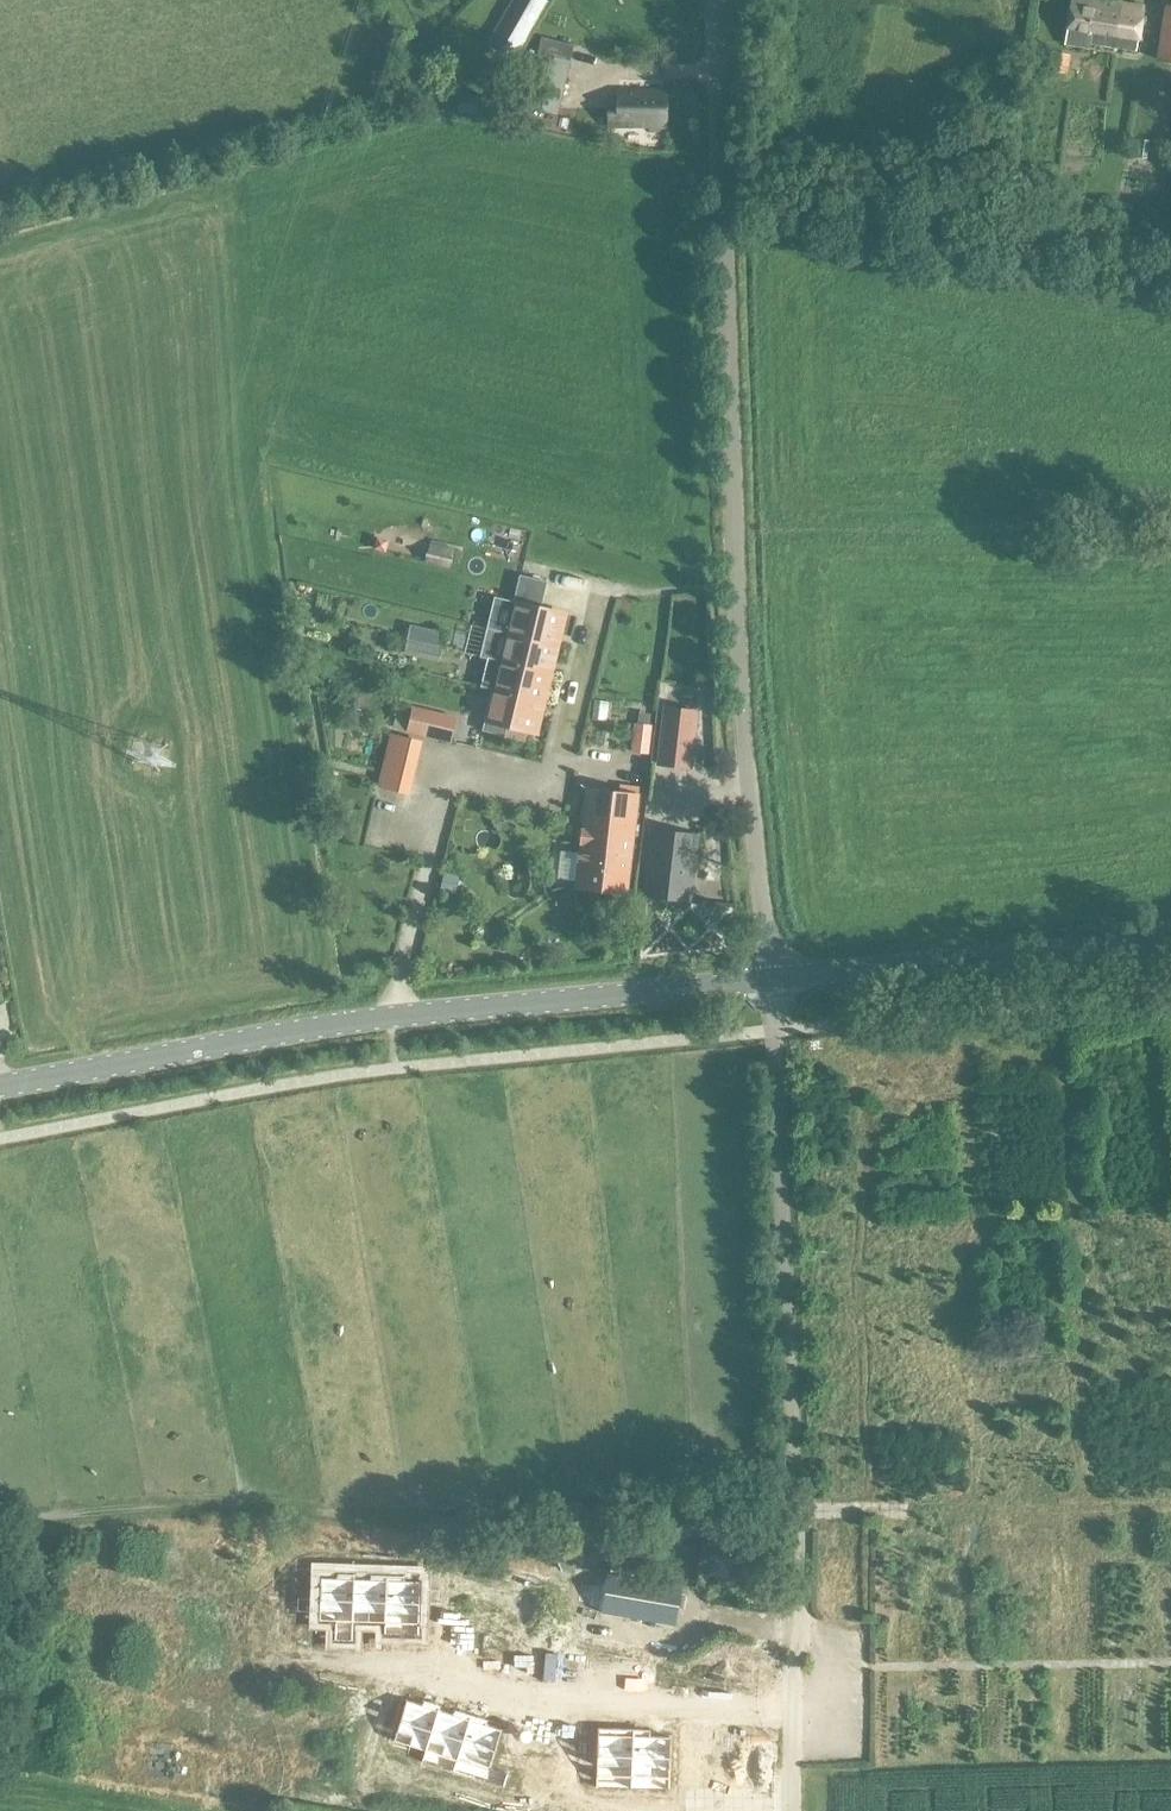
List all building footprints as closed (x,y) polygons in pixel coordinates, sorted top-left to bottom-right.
[(1067,45),(1091,49),(1091,44),(1136,51),(1143,8),(1093,0),(1074,0),(1067,45)] [(538,20),(511,5),(491,40),(517,56),(538,20)] [(1163,11),(1156,68),(1170,70),(1170,12),(1163,11)] [(538,54),(571,62),(576,46),(541,39),(538,54)] [(1054,53),(1051,72),(1069,75),(1071,54),(1054,53)] [(571,62),(538,54),(525,108),(559,116),(572,62),(571,62)] [(619,109),(611,109),(611,127),(666,127),(666,92),(619,92),(619,109)] [(386,542),(378,540),(377,547),(385,549),(386,542)] [(520,575),(507,630),(550,641),(557,612),(540,608),(547,582),(520,575)] [(352,598),(342,596),(340,603),(351,606),(352,598)] [(433,630),(411,624),(408,638),(430,644),(433,630)] [(550,641),(507,630),(500,661),(543,671),(550,641)] [(543,671),(500,661),(488,658),(482,686),(536,699),(543,671)] [(536,699),(482,686),(481,687),(493,690),(483,730),(504,735),(506,725),(528,731),(536,699)] [(696,711),(666,707),(659,764),(689,767),(696,711)] [(408,731),(436,737),(442,714),(414,708),(408,731)] [(651,725),(636,723),(633,752),(647,754),(651,725)] [(387,751),(418,759),(422,741),(391,733),(387,751)] [(387,751),(382,768),(414,776),(418,759),(387,751)] [(409,794),(414,776),(382,768),(378,786),(409,794)] [(588,790),(577,889),(627,895),(638,796),(588,790)] [(652,831),(644,897),(691,902),(698,837),(652,831)] [(459,876),(445,873),(440,890),(456,893),(459,876)] [(612,1563),(610,1572),(634,1576),(636,1567),(624,1565),(612,1563)] [(322,1567),(321,1611),(335,1611),(334,1616),(353,1617),(355,1568),(322,1567)] [(355,1568),(353,1617),(370,1617),(370,1613),(384,1613),(384,1618),(386,1618),(388,1569),(355,1568)] [(388,1569),(386,1618),(402,1618),(403,1614),(419,1614),(421,1570),(388,1569)] [(604,1596),(600,1613),(675,1626),(682,1584),(634,1576),(610,1572),(608,1572),(605,1586),(604,1596)] [(487,1624),(485,1658),(499,1658),(498,1667),(532,1668),(533,1660),(534,1660),(535,1626),(487,1624)] [(407,1695),(394,1738),(410,1743),(405,1761),(422,1766),(428,1748),(441,1706),(442,1702),(424,1696),(423,1700),(407,1695)] [(441,1706),(428,1748),(458,1758),(472,1711),(456,1706),(454,1710),(441,1706)] [(472,1711),(458,1758),(491,1768),(504,1725),(488,1720),(489,1716),(472,1711)] [(592,1724),(590,1772),(625,1774),(626,1725),(592,1724)] [(626,1725),(625,1774),(660,1775),(661,1732),(640,1731),(640,1725),(626,1725)]
